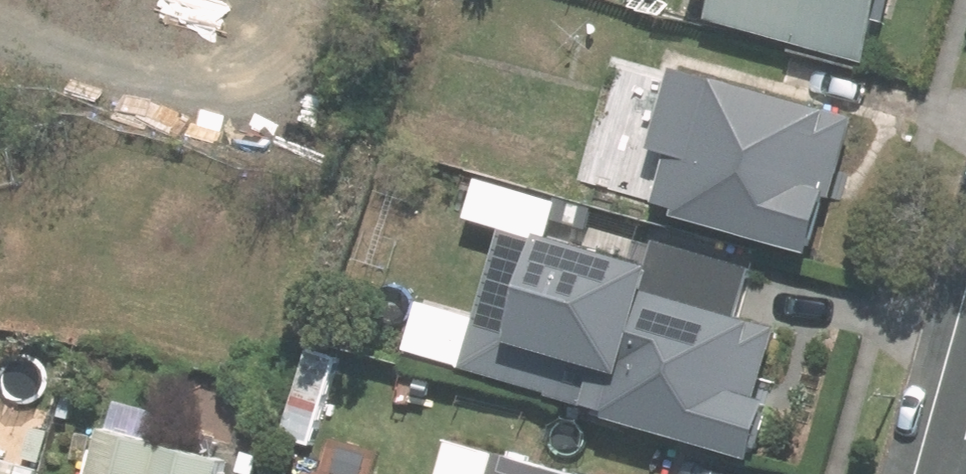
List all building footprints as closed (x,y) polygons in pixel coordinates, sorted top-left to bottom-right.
[(865,67),(881,6),(890,8),(892,0),(704,0),(703,2),(722,7),(717,26),(865,67)] [(832,189),(852,114),(679,66),(658,143),(668,146),(662,168),(668,170),(662,195),(685,201),(684,207),(810,243),(826,187),(832,189)] [(447,161),(441,183),(464,190),(471,168),(447,161)] [(601,271),(615,221),(514,192),(505,223),(551,236),(546,255),(601,271)] [(646,294),(564,271),(533,380),(619,404),(617,412),(752,450),(767,398),(756,395),(776,326),(647,289),(646,294)] [(494,341),(464,336),(459,362),(489,367),(494,341)] [(340,355),(311,346),(297,393),(326,402),(340,355)] [(95,473),(210,473),(216,453),(109,423),(95,473)] [(50,429),(32,426),(25,456),(43,460),(50,429)] [(751,457),(674,435),(663,473),(746,473),(751,457)] [(35,466),(0,457),(0,473),(33,473),(35,466)] [(550,464),(547,473),(587,473),(550,464)]
